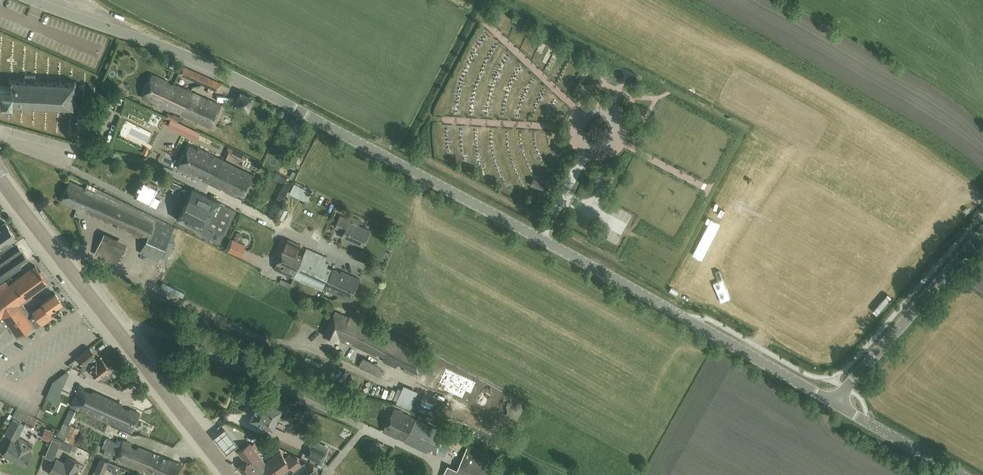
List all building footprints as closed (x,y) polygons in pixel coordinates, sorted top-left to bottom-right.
[(187,77),(206,85),(209,78),(191,70),(187,77)] [(34,75),(27,74),(25,74),(25,78),(24,78),(22,78),(9,77),(7,79),(10,81),(9,85),(0,85),(0,97),(9,98),(9,102),(6,104),(7,106),(46,108),(48,108),(73,109),(74,108),(75,92),(76,82),(74,80),(61,80),(59,80),(49,79),(34,79),(34,75)] [(180,114),(190,92),(173,84),(171,85),(168,84),(167,81),(152,74),(142,97),(156,103),(158,103),(180,114)] [(209,78),(206,85),(216,90),(220,83),(209,78)] [(190,92),(180,114),(210,127),(221,105),(190,92)] [(113,107),(117,97),(111,95),(108,105),(113,107)] [(82,99),(81,106),(91,107),(92,100),(82,99)] [(130,127),(140,131),(142,125),(133,120),(130,127)] [(184,132),(187,126),(178,122),(175,128),(184,132)] [(551,132),(544,133),(546,141),(553,140),(551,132)] [(210,182),(221,160),(197,148),(196,150),(189,146),(176,168),(195,176),(197,173),(202,176),(202,180),(209,183),(210,182)] [(221,160),(210,182),(215,185),(215,186),(234,195),(235,193),(241,195),(242,192),(244,194),(252,178),(249,177),(251,174),(221,160)] [(156,207),(159,199),(152,196),(157,185),(141,178),(133,197),(149,204),(156,207)] [(546,192),(549,186),(533,178),(530,184),(546,192)] [(85,188),(69,181),(60,201),(108,222),(111,221),(117,223),(116,227),(140,238),(141,235),(146,237),(139,252),(158,261),(160,257),(167,259),(174,242),(172,241),(176,233),(172,231),(174,226),(87,183),(85,188)] [(219,242),(223,234),(236,211),(192,189),(176,219),(202,232),(201,234),(219,242)] [(283,220),(288,210),(281,206),(275,218),(283,220)] [(352,221),(340,216),(335,227),(344,231),(341,237),(351,241),(351,240),(363,245),(370,230),(358,225),(361,220),(354,217),(352,221)] [(5,222),(0,226),(0,281),(21,267),(20,265),(28,259),(16,242),(12,244),(11,241),(15,238),(5,222)] [(126,249),(123,247),(101,237),(94,253),(116,263),(118,260),(121,261),(125,253),(124,253),(126,249)] [(240,255),(245,244),(232,238),(227,249),(240,255)] [(297,254),(301,245),(288,239),(283,250),(282,250),(287,253),(285,257),(291,260),(293,257),(295,258),(297,254)] [(307,248),(294,277),(323,290),(333,269),(326,267),(328,263),(325,261),(327,257),(307,248)] [(287,253),(282,250),(277,261),(274,268),(294,277),(303,257),(297,254),(295,258),(293,257),(291,260),(285,257),(287,253)] [(48,283),(35,265),(8,285),(6,281),(0,285),(0,332),(8,326),(16,337),(25,331),(27,334),(40,325),(33,316),(29,320),(25,314),(28,312),(22,302),(48,283)] [(341,272),(333,269),(323,290),(324,291),(325,288),(350,300),(360,279),(341,271),(341,272)] [(288,287),(291,282),(283,278),(280,284),(288,287)] [(62,303),(55,293),(41,302),(42,304),(32,311),(35,315),(33,316),(40,325),(53,316),(49,312),(62,303)] [(348,318),(335,312),(323,335),(338,342),(339,339),(345,341),(348,339),(353,341),(353,344),(376,355),(379,352),(384,355),(383,360),(395,366),(398,363),(404,365),(403,369),(413,374),(414,371),(417,372),(417,371),(421,373),(427,360),(410,351),(411,350),(387,339),(368,326),(350,315),(348,318)] [(97,363),(95,361),(91,356),(94,354),(89,348),(76,357),(82,366),(80,368),(82,371),(92,375),(93,375),(96,378),(96,379),(100,381),(108,375),(105,371),(109,368),(102,359),(97,363)] [(380,376),(383,370),(380,369),(361,360),(358,366),(380,376)] [(476,382),(446,368),(437,386),(467,400),(476,382)] [(91,392),(83,389),(83,387),(77,384),(75,388),(78,389),(71,404),(131,431),(139,413),(130,409),(128,410),(118,405),(117,402),(92,391),(91,392)] [(60,390),(51,386),(49,390),(58,394),(60,390)] [(50,397),(45,406),(54,411),(59,401),(50,397)] [(254,417),(251,422),(259,426),(261,421),(273,426),(279,414),(284,416),(286,410),(282,408),(282,407),(260,397),(251,416),(254,417)] [(436,452),(445,433),(410,416),(394,408),(383,430),(426,451),(429,449),(436,452)] [(24,425),(12,419),(5,433),(12,437),(11,441),(3,454),(24,466),(32,452),(29,451),(32,445),(22,439),(18,436),(24,425)] [(214,438),(226,453),(237,445),(225,429),(214,438)] [(472,443),(476,437),(467,432),(464,437),(472,443)] [(72,444),(57,437),(53,435),(52,439),(45,456),(53,459),(58,447),(70,452),(73,444),(72,444)] [(106,437),(102,448),(105,449),(103,454),(111,458),(154,474),(176,474),(180,464),(138,446),(135,449),(129,447),(130,443),(120,439),(117,439),(116,442),(106,437)] [(250,443),(238,452),(246,462),(238,468),(244,474),(281,474),(291,467),(294,470),(292,472),(294,474),(316,474),(318,473),(314,467),(304,462),(302,464),(298,459),(290,455),(285,458),(280,452),(266,463),(254,448),(256,447),(254,443),(251,445),(250,443)] [(323,463),(328,452),(310,443),(305,455),(323,463)] [(84,462),(89,453),(77,447),(73,456),(84,462)] [(79,463),(68,456),(64,463),(56,459),(48,473),(53,474),(74,474),(77,471),(75,470),(79,463)] [(108,462),(100,458),(94,472),(102,474),(106,466),(112,469),(110,472),(116,474),(120,467),(108,462)] [(459,470),(445,466),(442,474),(480,474),(460,468),(459,470)]
